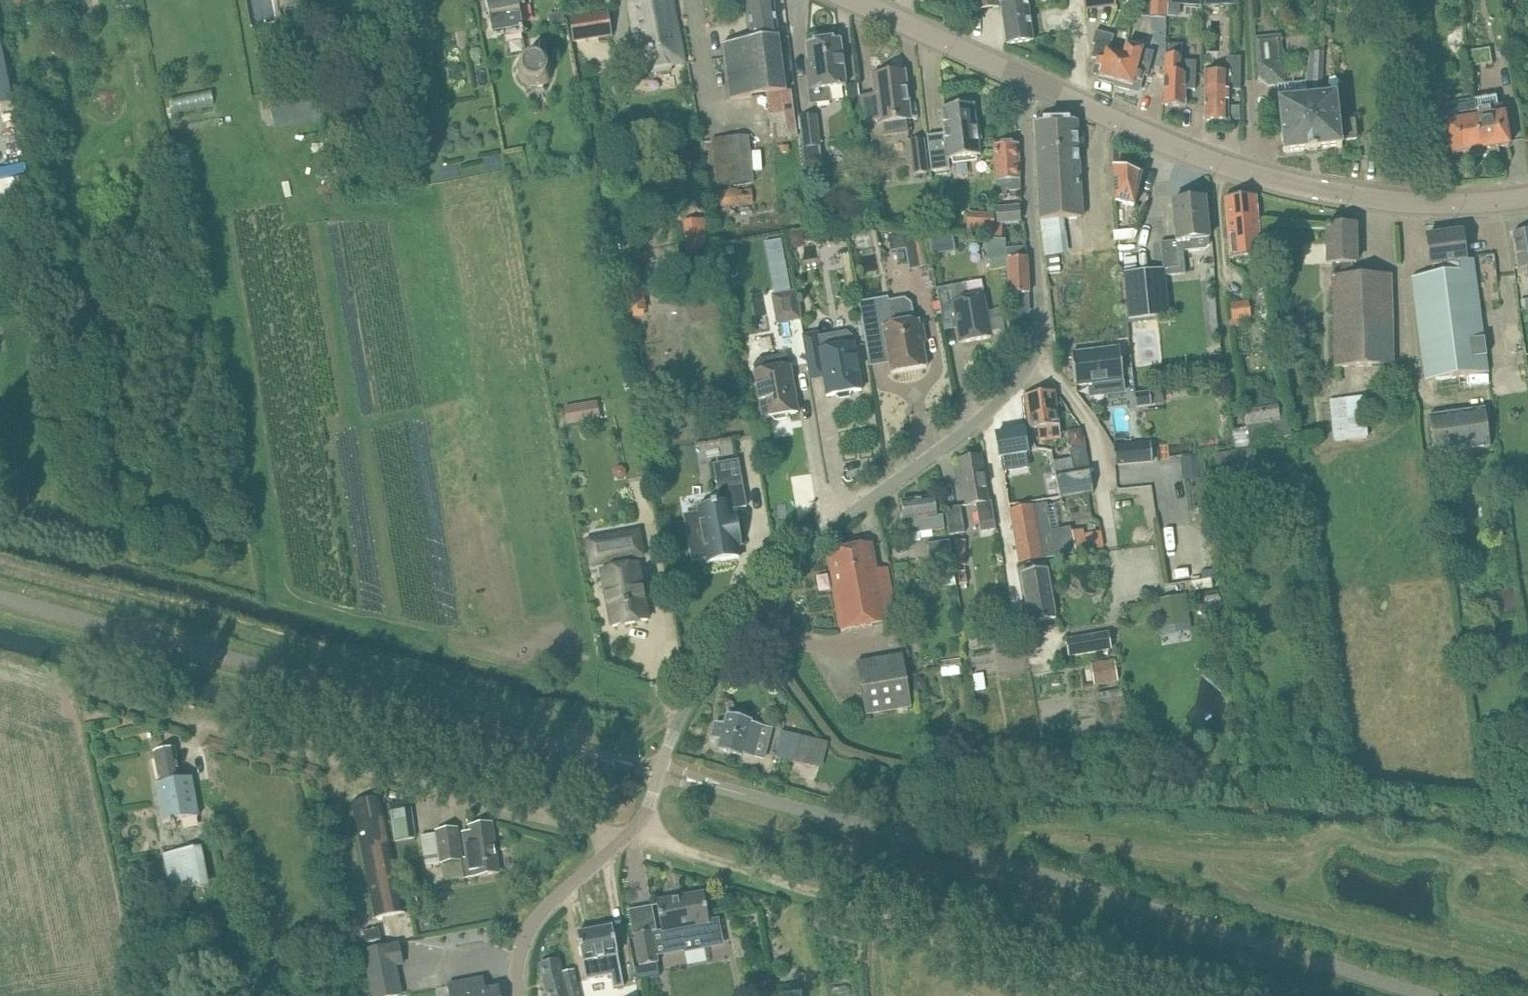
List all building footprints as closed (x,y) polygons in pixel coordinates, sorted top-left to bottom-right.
[(492,35),(491,35),(492,37),(528,31),(527,29),(523,30),(519,7),(525,6),(524,0),(486,0),(492,35)] [(642,73),(671,69),(670,65),(684,63),(672,0),(629,0),(642,73)] [(786,90),(774,0),(746,0),(751,39),(723,43),(725,63),(731,99),(766,94),(787,91),(786,90)] [(976,10),(999,7),(998,0),(974,0),(976,10)] [(1003,24),(1006,44),(1034,39),(1027,0),(999,0),(1003,24)] [(1116,6),(1116,0),(1083,0),(1085,10),(1116,6)] [(1135,15),(1166,18),(1166,16),(1167,5),(1168,0),(1139,0),(1135,15)] [(1167,5),(1166,16),(1176,16),(1177,5),(1167,5)] [(562,13),(549,15),(551,28),(564,26),(562,13)] [(611,13),(572,19),(576,43),(615,37),(611,13)] [(1123,57),(1123,58),(1124,56),(1109,51),(1114,35),(1096,30),(1092,43),(1097,44),(1093,58),(1097,59),(1093,74),(1100,76),(1099,80),(1114,85),(1114,86),(1115,87),(1123,57)] [(808,70),(810,90),(810,92),(811,92),(812,103),(830,101),(828,88),(846,86),(846,85),(840,38),(807,42),(810,70),(808,70)] [(14,104),(0,39),(0,107),(14,104)] [(1282,59),(1281,60),(1279,39),(1257,41),(1259,62),(1258,62),(1259,78),(1270,85),(1277,85),(1278,97),(1281,124),(1283,151),(1283,153),(1313,150),(1307,94),(1305,78),(1284,80),(1282,59)] [(1141,63),(1123,58),(1123,57),(1115,87),(1131,91),(1132,87),(1140,89),(1143,75),(1148,76),(1152,60),(1152,45),(1145,43),(1140,59),(1142,59),(1141,63)] [(1185,106),(1186,88),(1197,89),(1198,61),(1182,61),(1183,44),(1167,43),(1165,73),(1164,73),(1163,105),(1185,106)] [(1490,47),(1468,50),(1471,66),(1492,63),(1490,47)] [(533,89),(534,89),(535,89),(536,89),(537,89),(538,89),(539,88),(540,88),(541,88),(542,88),(543,87),(544,87),(545,86),(546,85),(547,85),(547,84),(548,84),(548,83),(549,83),(549,82),(550,82),(550,81),(551,80),(551,79),(552,78),(552,77),(553,76),(553,75),(553,74),(553,73),(553,72),(554,72),(554,71),(554,70),(554,69),(554,68),(553,68),(553,67),(553,66),(553,65),(553,64),(552,63),(552,62),(551,61),(550,60),(550,59),(549,58),(549,57),(548,57),(547,56),(546,55),(545,55),(544,54),(543,53),(542,53),(541,52),(540,52),(539,52),(538,52),(537,52),(536,51),(535,51),(534,51),(533,51),(532,52),(531,52),(530,52),(529,52),(528,52),(527,53),(526,53),(525,54),(524,55),(523,55),(523,56),(522,56),(521,57),(520,58),(519,59),(519,60),(518,60),(518,61),(518,62),(517,62),(517,63),(517,64),(516,65),(516,66),(516,67),(516,68),(516,69),(516,70),(516,71),(516,72),(516,73),(516,74),(516,75),(517,76),(517,77),(517,78),(518,79),(519,80),(519,81),(520,82),(520,83),(521,83),(521,84),(522,84),(523,85),(524,86),(525,86),(526,87),(527,87),(528,88),(529,88),(530,88),(531,89),(532,89),(533,89)] [(1241,57),(1228,57),(1228,72),(1205,71),(1205,87),(1204,121),(1229,121),(1229,90),(1241,90),(1241,57)] [(876,75),(873,76),(875,94),(859,96),(860,103),(863,123),(879,121),(879,123),(911,119),(905,72),(892,73),(892,69),(875,71),(876,75)] [(848,104),(860,103),(859,96),(858,83),(846,85),(846,86),(848,104)] [(316,88),(269,96),(274,126),(321,118),(316,88)] [(792,90),(786,90),(787,91),(766,94),(770,135),(795,131),(792,90)] [(1336,91),(1307,94),(1313,150),(1342,147),(1342,144),(1341,144),(1341,141),(1356,139),(1354,121),(1339,123),(1336,91)] [(1480,150),(1510,145),(1504,114),(1497,116),(1495,104),(1474,108),(1476,119),(1480,150)] [(948,159),(961,158),(981,155),(974,105),(941,109),(944,134),(927,136),(931,172),(950,169),(948,159)] [(1446,113),(1453,155),(1480,150),(1476,119),(1474,108),(1446,113)] [(816,115),(800,117),(804,148),(807,173),(823,171),(820,146),(816,115)] [(1040,220),(1060,219),(1082,218),(1079,147),(1083,147),(1083,136),(1078,136),(1078,121),(1035,122),(1040,220)] [(754,202),(752,183),(753,183),(748,136),(712,139),(717,187),(719,187),(721,206),(754,202)] [(1021,190),(1020,179),(1019,143),(994,144),(997,196),(1007,195),(1007,191),(1021,190)] [(1113,169),(1115,201),(1135,206),(1142,176),(1113,169)] [(1229,259),(1249,257),(1261,256),(1257,215),(1256,195),(1225,197),(1229,259)] [(1163,269),(1124,272),(1126,292),(1129,320),(1149,318),(1169,316),(1165,276),(1186,274),(1184,251),(1205,249),(1210,244),(1209,238),(1205,199),(1172,202),(1176,240),(1160,242),(1163,269)] [(1019,207),(997,208),(998,223),(1020,221),(1019,207)] [(991,236),(993,215),(968,213),(967,235),(991,236)] [(1327,226),(1327,246),(1328,264),(1333,264),(1333,276),(1332,276),(1334,367),(1393,366),(1391,275),(1348,276),(1348,263),(1356,263),(1356,225),(1327,226)] [(1114,231),(1115,240),(1137,238),(1136,228),(1114,231)] [(791,232),(787,237),(789,243),(794,246),(800,245),(803,240),(802,234),(797,230),(791,232)] [(1515,253),(1517,270),(1526,269),(1527,280),(1527,231),(1512,233),(1515,253)] [(1425,381),(1445,379),(1488,373),(1474,265),(1467,266),(1462,232),(1427,237),(1431,266),(1438,265),(1439,274),(1412,277),(1425,381)] [(954,235),(930,239),(933,255),(957,250),(954,235)] [(919,237),(906,239),(910,266),(922,265),(919,237)] [(1002,246),(989,249),(994,269),(1006,266),(1002,246)] [(633,267),(631,253),(619,255),(621,269),(626,269),(633,311),(649,308),(642,265),(633,267)] [(1057,254),(1045,256),(1047,273),(1059,271),(1057,254)] [(1008,295),(1009,315),(1010,334),(1023,334),(1022,294),(1029,293),(1027,257),(1008,259),(1009,295),(1008,295)] [(937,288),(939,302),(943,322),(956,320),(960,343),(991,337),(984,296),(970,298),(968,288),(962,284),(937,288)] [(796,292),(773,296),(778,323),(800,319),(796,292)] [(889,297),(859,302),(865,333),(868,353),(887,350),(891,373),(927,367),(923,347),(919,320),(893,324),(889,297)] [(1249,303),(1228,305),(1230,321),(1251,318),(1249,303)] [(862,390),(858,371),(853,337),(846,332),(818,337),(817,333),(804,335),(811,379),(824,377),(827,396),(862,390)] [(1120,348),(1072,353),(1076,385),(1076,386),(1106,382),(1107,393),(1107,394),(1124,392),(1122,380),(1124,380),(1120,348)] [(798,413),(795,393),(790,365),(788,354),(776,356),(759,359),(754,366),(755,372),(759,399),(763,419),(798,413)] [(1029,429),(1037,428),(1039,441),(1061,438),(1055,391),(1025,395),(1029,429)] [(1136,407),(1163,403),(1161,392),(1135,395),(1136,407)] [(1362,397),(1329,401),(1332,440),(1366,437),(1362,397)] [(589,401),(565,405),(568,422),(592,418),(589,401)] [(1246,426),(1247,426),(1251,449),(1215,455),(1220,486),(1245,482),(1243,472),(1247,472),(1247,474),(1252,473),(1252,471),(1263,469),(1259,441),(1291,436),(1286,407),(1278,408),(1278,404),(1264,406),(1244,409),(1246,426)] [(1434,455),(1454,452),(1490,448),(1485,409),(1429,416),(1434,455)] [(1081,428),(1069,429),(1071,444),(1083,443),(1081,428)] [(1002,457),(1004,471),(1024,468),(1028,467),(1025,453),(1028,453),(1027,449),(1024,429),(996,434),(1000,457),(1002,457)] [(1115,464),(1153,461),(1151,443),(1114,446),(1115,464)] [(1086,448),(1082,449),(1081,447),(1070,449),(1073,469),(1089,467),(1086,448)] [(959,460),(962,480),(967,505),(976,504),(979,523),(994,521),(995,528),(996,528),(992,501),(988,501),(981,456),(959,460)] [(1181,480),(1198,479),(1196,458),(1179,459),(1181,480)] [(617,467),(614,471),(614,476),(618,478),(623,478),(626,474),(625,470),(621,467),(617,467)] [(1088,467),(1056,472),(1060,497),(1092,492),(1088,467)] [(708,563),(740,557),(737,540),(740,539),(738,531),(739,531),(736,513),(732,514),(731,509),(746,507),(742,485),(718,489),(721,504),(716,504),(716,503),(711,504),(712,505),(698,508),(701,525),(697,526),(700,546),(705,545),(708,563)] [(1036,501),(1055,498),(1054,485),(1034,487),(1036,501)] [(901,501),(904,521),(904,522),(906,535),(945,530),(943,515),(937,516),(935,497),(901,501)] [(960,504),(944,507),(949,534),(964,532),(960,504)] [(1084,529),(1072,532),(1056,535),(1056,532),(1045,534),(1040,506),(1010,511),(1019,562),(1039,558),(1060,555),(1060,554),(1075,552),(1087,549),(1085,534),(1084,529)] [(1101,531),(1085,534),(1087,549),(1103,547),(1102,541),(1101,531)] [(602,571),(612,626),(648,619),(643,596),(642,596),(640,588),(642,588),(638,564),(628,566),(626,558),(642,555),(638,532),(600,539),(604,562),(611,561),(612,569),(602,571)] [(948,541),(928,543),(933,575),(952,572),(948,541)] [(963,542),(953,542),(952,566),(963,567),(963,542)] [(842,631),(862,627),(898,621),(887,567),(877,569),(872,543),(828,552),(842,631)] [(1047,568),(1041,569),(1021,573),(1030,624),(1056,619),(1047,568)] [(964,572),(956,574),(958,586),(966,585),(964,572)] [(1178,598),(1156,601),(1159,622),(1160,626),(1182,622),(1183,633),(1190,631),(1184,597),(1178,598)] [(1108,651),(1105,633),(1063,641),(1066,658),(1108,651)] [(909,709),(900,657),(853,665),(862,717),(909,709)] [(1113,660),(1090,663),(1093,683),(1116,680),(1113,660)] [(973,675),(976,691),(985,690),(983,673),(973,675)] [(918,678),(912,678),(914,690),(925,688),(924,682),(918,678)] [(750,723),(750,722),(728,716),(725,726),(716,723),(712,737),(721,740),(719,749),(741,755),(742,753),(753,756),(761,726),(750,723)] [(821,741),(798,736),(792,761),(815,766),(821,741)] [(203,815),(199,796),(195,776),(181,779),(174,749),(154,753),(169,822),(203,815)] [(352,802),(356,822),(375,917),(405,911),(382,796),(352,802)] [(467,859),(461,860),(464,878),(479,876),(498,873),(491,823),(470,826),(471,832),(464,833),(467,859)] [(425,865),(461,860),(456,828),(437,831),(437,833),(421,836),(425,865)] [(202,847),(184,851),(164,855),(172,895),(210,887),(202,847)] [(430,886),(416,889),(418,900),(432,898),(430,886)] [(704,892),(656,901),(666,950),(684,947),(683,940),(701,937),(703,947),(721,943),(719,934),(722,933),(719,919),(709,920),(704,892)] [(597,930),(577,934),(586,981),(611,976),(613,989),(624,987),(613,927),(610,928),(609,924),(597,926),(597,930)] [(652,931),(634,934),(640,966),(658,963),(652,931)] [(363,951),(373,995),(395,995),(401,995),(395,966),(403,964),(399,944),(363,951)] [(576,983),(574,971),(562,974),(559,960),(540,964),(547,995),(580,995),(576,983)] [(449,985),(451,995),(500,995),(498,989),(485,992),(483,979),(449,985)]
